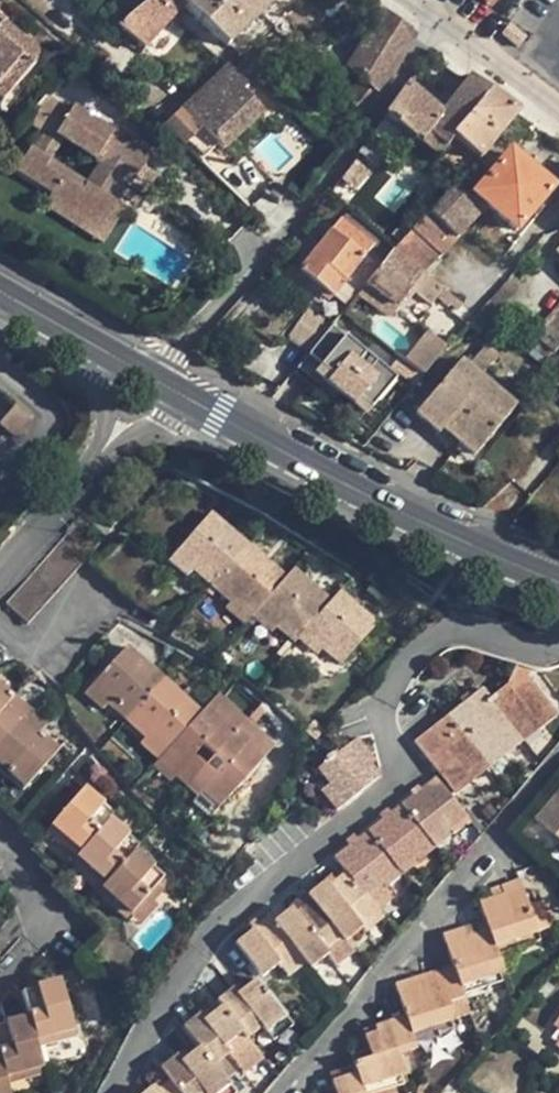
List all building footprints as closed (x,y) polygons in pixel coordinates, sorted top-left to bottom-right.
[(129,18),(151,0),(117,0),(114,2),(129,18)] [(177,0),(151,0),(129,18),(116,29),(143,52),(150,44),(169,23),(184,7),(177,0)] [(227,47),(276,0),(177,0),(184,7),(227,47)] [(345,99),(366,116),(380,96),(393,76),(403,56),(415,38),(383,14),(347,68),(361,81),(345,99)] [(3,102),(30,69),(31,70),(36,64),(34,62),(36,59),(37,58),(37,56),(35,51),(32,49),(18,37),(0,22),(0,100),(3,102)] [(182,35),(169,23),(150,44),(163,56),(182,35)] [(23,31),(18,37),(32,49),(37,43),(23,31)] [(227,68),(163,129),(183,148),(187,144),(201,130),(215,144),(222,152),(262,114),(264,112),(272,120),(284,109),(261,84),(247,98),(242,92),(246,87),(227,68)] [(406,87),(358,153),(376,170),(388,155),(398,164),(414,142),(438,161),(441,157),(451,142),(452,140),(490,93),(470,80),(441,117),(406,87)] [(292,92),(284,101),(301,118),(309,109),(292,92)] [(517,113),(490,93),(452,140),(478,162),(517,113)] [(127,135),(117,128),(113,134),(110,139),(120,145),(123,141),(127,135)] [(201,130),(187,144),(201,158),(215,144),(201,130)] [(451,142),(441,157),(459,171),(469,156),(451,142)] [(551,189),(510,155),(493,174),(478,162),(453,189),(473,207),(479,200),(488,208),(514,230),(515,231),(551,189)] [(453,189),(428,213),(457,239),(480,212),(473,207),(453,189)] [(99,229),(50,198),(44,208),(103,246),(126,209),(116,203),(99,229)] [(479,200),(473,207),(480,212),(482,214),(488,208),(479,200)] [(348,210),(341,218),(374,244),(364,258),(378,270),(392,252),(394,250),(380,237),(348,210)] [(428,213),(411,232),(439,256),(441,258),(457,239),(428,213)] [(374,244),(341,218),(330,232),(299,271),(333,298),(335,295),(349,307),(358,296),(366,286),(378,270),(364,258),(374,244)] [(394,250),(392,252),(421,274),(439,256),(411,232),(394,250)] [(421,274),(392,252),(366,286),(396,308),(409,290),(431,306),(442,290),(421,274)] [(509,278),(490,301),(500,310),(520,288),(509,278)] [(172,287),(161,279),(154,290),(165,297),(172,287)] [(396,308),(366,286),(358,296),(388,318),(396,308)] [(490,301),(469,325),(479,334),(500,310),(490,301)] [(532,337),(552,354),(553,354),(558,348),(558,305),(532,337)] [(426,315),(421,311),(412,324),(417,328),(426,315)] [(446,347),(426,332),(404,361),(424,376),(446,347)] [(552,354),(532,337),(522,349),(542,367),(552,354)] [(484,346),(468,364),(482,376),(497,358),(484,346)] [(398,404),(420,375),(398,358),(375,386),(398,404)] [(514,408),(460,361),(416,414),(438,435),(443,430),(447,424),(463,437),(478,451),(514,408)] [(422,377),(420,375),(398,404),(400,405),(422,377)] [(0,423),(15,436),(31,419),(16,405),(0,423)] [(463,437),(447,424),(443,430),(458,443),(463,437)] [(478,451),(463,437),(458,443),(474,457),(478,451)] [(123,466),(113,478),(120,485),(131,473),(123,466)] [(193,569),(212,586),(249,543),(211,511),(178,549),(196,565),(193,569)] [(86,558),(62,537),(53,548),(77,568),(86,558)] [(249,543),(212,586),(230,602),(235,597),(254,613),(261,605),(286,576),(249,543)] [(77,568),(53,548),(43,559),(67,579),(77,568)] [(196,565),(178,549),(169,560),(187,576),(193,569),(196,565)] [(67,579),(43,559),(34,570),(57,590),(67,579)] [(293,567),(286,576),(261,605),(280,622),(276,627),(294,643),(298,638),(307,628),(332,600),(293,567)] [(57,590),(34,570),(24,581),(48,601),(57,590)] [(48,601),(24,581),(15,593),(38,612),(48,601)] [(340,589),(332,600),(307,628),(326,644),(322,648),(341,664),(378,622),(340,589)] [(38,612),(15,593),(5,604),(28,624),(38,612)] [(244,624),(252,616),(254,613),(235,597),(230,602),(225,608),(244,624)] [(271,632),(276,627),(280,622),(261,605),(254,613),(252,616),(271,632)] [(317,654),(322,648),(326,644),(307,628),(298,638),(317,654)] [(107,703),(126,721),(164,678),(127,645),(89,687),(107,703)] [(490,698),(517,732),(534,719),(536,723),(553,710),(528,677),(531,669),(516,664),(507,684),(490,698)] [(149,734),(167,749),(201,711),(164,678),(126,721),(145,738),(149,734)] [(13,696),(0,684),(0,711),(13,696)] [(107,703),(89,687),(84,694),(102,710),(107,703)] [(481,688),(448,715),(485,763),(504,748),(501,744),(517,732),(490,698),(481,688)] [(218,693),(205,708),(209,712),(222,697),(218,693)] [(13,696),(0,711),(0,766),(4,769),(7,771),(39,733),(47,724),(13,696)] [(167,749),(161,756),(180,772),(175,776),(186,786),(247,719),(222,697),(209,712),(205,708),(201,711),(167,749)] [(557,714),(553,710),(536,723),(540,728),(557,714)] [(485,763),(448,715),(414,741),(448,786),(465,772),(468,777),(485,763)] [(271,740),(247,719),(186,786),(197,796),(202,792),(219,807),(262,760),(258,755),(271,740)] [(523,741),(540,728),(536,723),(534,719),(517,732),(523,741)] [(504,748),(507,753),(523,741),(517,732),(501,744),(504,748)] [(39,733),(7,771),(16,779),(25,787),(58,749),(39,733)] [(149,734),(145,738),(140,744),(158,760),(161,756),(167,749),(149,734)] [(320,792),(335,811),(379,776),(371,766),(376,762),(357,738),(316,770),(328,785),(320,792)] [(258,755),(262,760),(276,745),(271,740),(258,755)] [(504,748),(485,763),(489,768),(507,753),(504,748)] [(161,756),(158,760),(152,766),(170,782),(175,776),(180,772),(161,756)] [(489,768),(485,763),(468,777),(472,781),(489,768)] [(0,774),(0,798),(16,779),(7,771),(4,769),(0,774)] [(465,772),(448,786),(455,794),(472,781),(468,777),(465,772)] [(449,829),(466,815),(435,778),(401,805),(428,839),(446,825),(449,829)] [(0,798),(0,805),(8,812),(27,789),(25,787),(16,779),(0,798)] [(77,856),(81,851),(110,819),(114,813),(84,787),(55,820),(50,825),(63,837),(59,841),(71,852),(77,856)] [(534,820),(558,840),(558,790),(534,820)] [(202,792),(197,796),(192,802),(210,818),(219,807),(202,792)] [(412,852),(428,839),(401,805),(367,832),(395,866),(398,870),(415,857),(412,852)] [(469,820),(466,815),(449,829),(453,833),(469,820)] [(101,888),(106,882),(134,850),(139,845),(110,819),(81,851),(77,856),(89,867),(84,873),(97,884),(101,888)] [(50,825),(35,843),(31,848),(43,859),(59,841),(63,837),(50,825)] [(446,825),(428,839),(435,848),(453,833),(449,829),(446,825)] [(395,866),(367,832),(334,858),(345,872),(365,898),(383,885),(378,879),(395,866)] [(415,857),(418,861),(435,848),(428,839),(412,852),(415,857)] [(59,841),(43,859),(39,864),(51,875),(71,852),(59,841)] [(134,850),(106,882),(101,888),(113,899),(109,904),(126,919),(131,914),(147,896),(157,883),(164,876),(134,850)] [(89,867),(77,856),(72,862),(84,873),(89,867)] [(401,874),(418,861),(415,857),(398,870),(401,874)] [(378,879),(383,885),(385,887),(401,874),(398,870),(395,866),(378,879)] [(365,898),(345,872),(328,886),(324,881),(306,895),(311,900),(341,939),(344,942),(361,929),(358,924),(375,911),(365,898)] [(503,895),(478,903),(485,921),(487,926),(494,946),(511,940),(514,949),(539,941),(536,932),(555,926),(546,899),(527,905),(519,880),(500,886),(503,895)] [(163,888),(157,883),(147,896),(152,900),(163,888)] [(383,885),(365,898),(375,911),(393,897),(385,887),(383,885)] [(113,899),(101,888),(80,911),(93,922),(109,904),(113,899)] [(288,907),(290,908),(294,913),(311,900),(306,895),(306,893),(288,907)] [(157,904),(152,900),(147,896),(131,914),(140,922),(157,904)] [(341,939),(311,900),(294,913),(290,908),(273,921),(298,954),(305,962),(310,969),(327,955),(325,952),(341,939)] [(382,919),(375,911),(358,924),(361,929),(364,933),(382,919)] [(298,954),(273,921),(274,920),(270,915),(234,944),(261,978),(279,964),(281,967),(298,954)] [(485,921),(462,929),(464,934),(487,926),(485,921)] [(494,946),(487,926),(464,934),(462,929),(442,935),(452,965),(460,986),(462,996),(505,981),(497,956),(494,946)] [(325,952),(327,955),(331,959),(347,947),(344,942),(341,939),(325,952)] [(497,956),(514,949),(511,940),(494,946),(497,956)] [(298,954),(281,967),(288,976),(305,962),(298,954)] [(452,965),(394,985),(405,1016),(414,1045),(439,1037),(435,1026),(454,1020),(449,1003),(463,998),(462,996),(460,986),(452,965)] [(285,1018),(255,979),(237,994),(232,989),(217,1001),(221,1006),(247,1040),(262,1028),(266,1033),(285,1018)] [(56,1034),(74,1030),(60,980),(22,991),(29,1017),(37,1047),(59,1042),(56,1034)] [(247,1040),(221,1006),(204,1019),(200,1014),(183,1028),(198,1048),(213,1065),(228,1052),(233,1059),(251,1044),(247,1040)] [(405,1016),(374,1027),(376,1032),(364,1036),(371,1058),(353,1064),(353,1066),(356,1074),(361,1088),(362,1088),(364,1092),(378,1092),(403,1084),(400,1076),(406,1074),(399,1055),(415,1049),(414,1045),(405,1016)] [(37,1047),(29,1017),(0,1025),(0,1060),(6,1083),(28,1078),(26,1071),(43,1066),(37,1047)] [(292,1026),(285,1018),(266,1033),(273,1042),(292,1026)] [(376,1032),(374,1027),(362,1031),(364,1036),(376,1032)] [(56,1034),(59,1042),(76,1036),(74,1030),(56,1034)] [(251,1044),(233,1059),(244,1072),(261,1057),(251,1044)] [(213,1065),(198,1048),(181,1061),(177,1056),(160,1069),(169,1080),(179,1092),(219,1092),(228,1085),(213,1065)] [(6,1083),(0,1060),(0,1092),(9,1092),(6,1083)] [(26,1071),(28,1078),(44,1073),(43,1066),(26,1071)] [(329,1074),(331,1082),(356,1074),(353,1066),(329,1074)] [(362,1088),(361,1088),(356,1074),(331,1082),(335,1092),(364,1092),(362,1088)] [(169,1080),(153,1092),(179,1092),(169,1080)]
